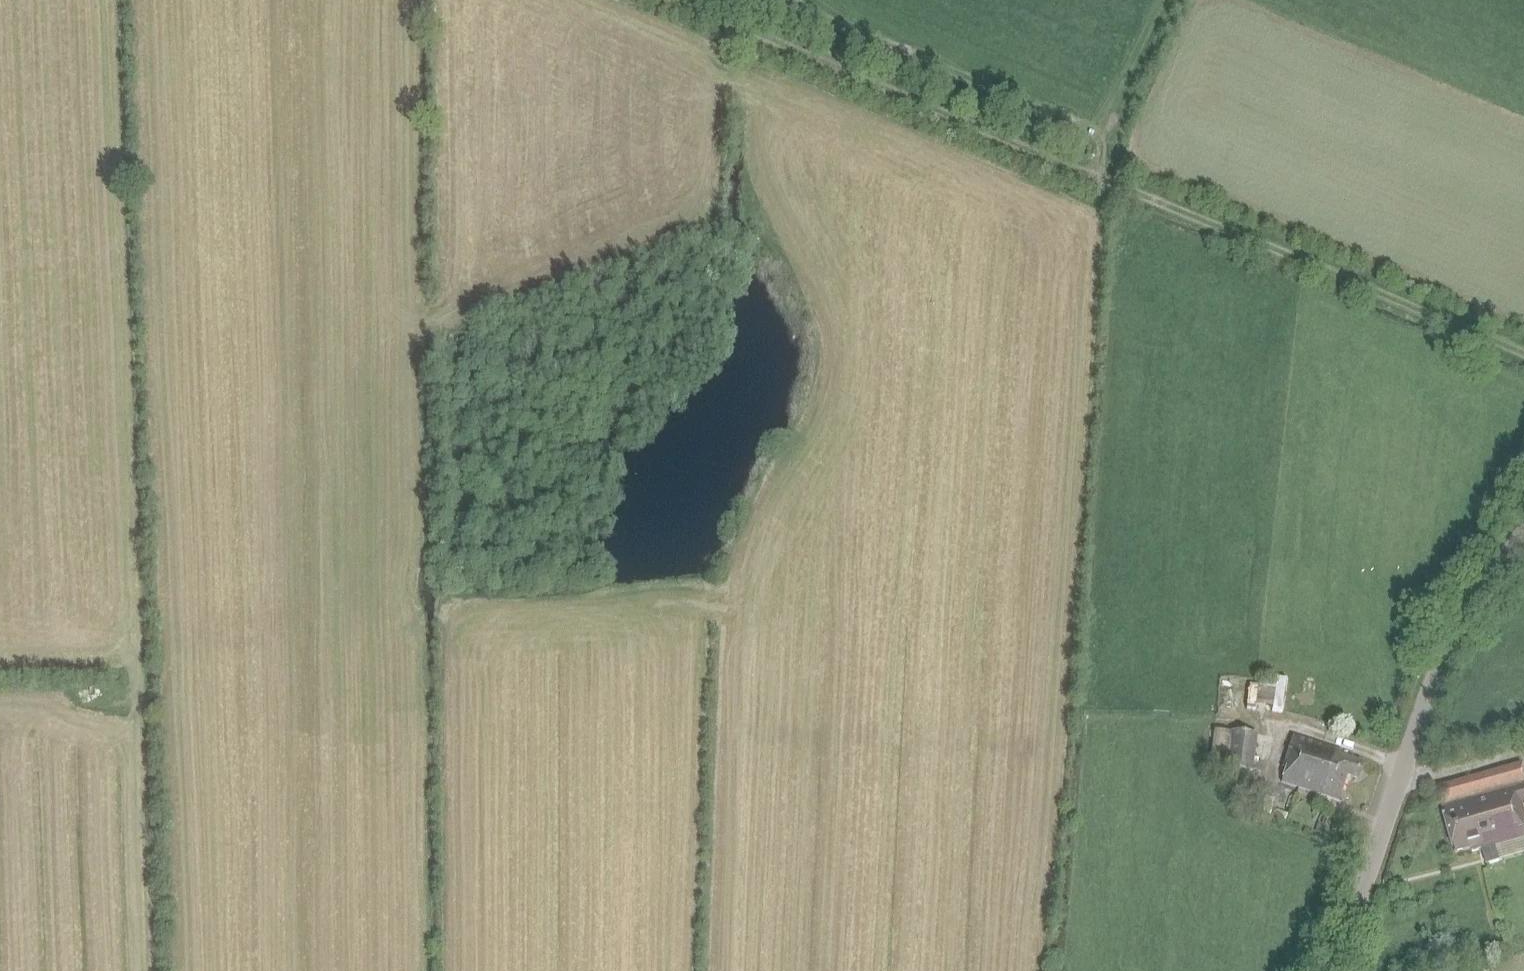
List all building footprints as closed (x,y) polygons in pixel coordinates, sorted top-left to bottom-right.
[(1287,683),(1288,684),(1291,677),(1268,669),(1265,678),(1286,686),(1287,683)] [(1252,772),(1257,734),(1231,731),(1226,769),(1252,772)] [(1338,755),(1340,750),(1293,735),(1284,764),(1288,765),(1283,781),(1339,798),(1346,774),(1357,778),(1362,762),(1338,755)] [(1438,788),(1456,854),(1472,849),(1474,855),(1483,852),(1487,866),(1500,862),(1495,847),(1523,839),(1523,806),(1523,803),(1523,802),(1523,763),(1438,788)]
